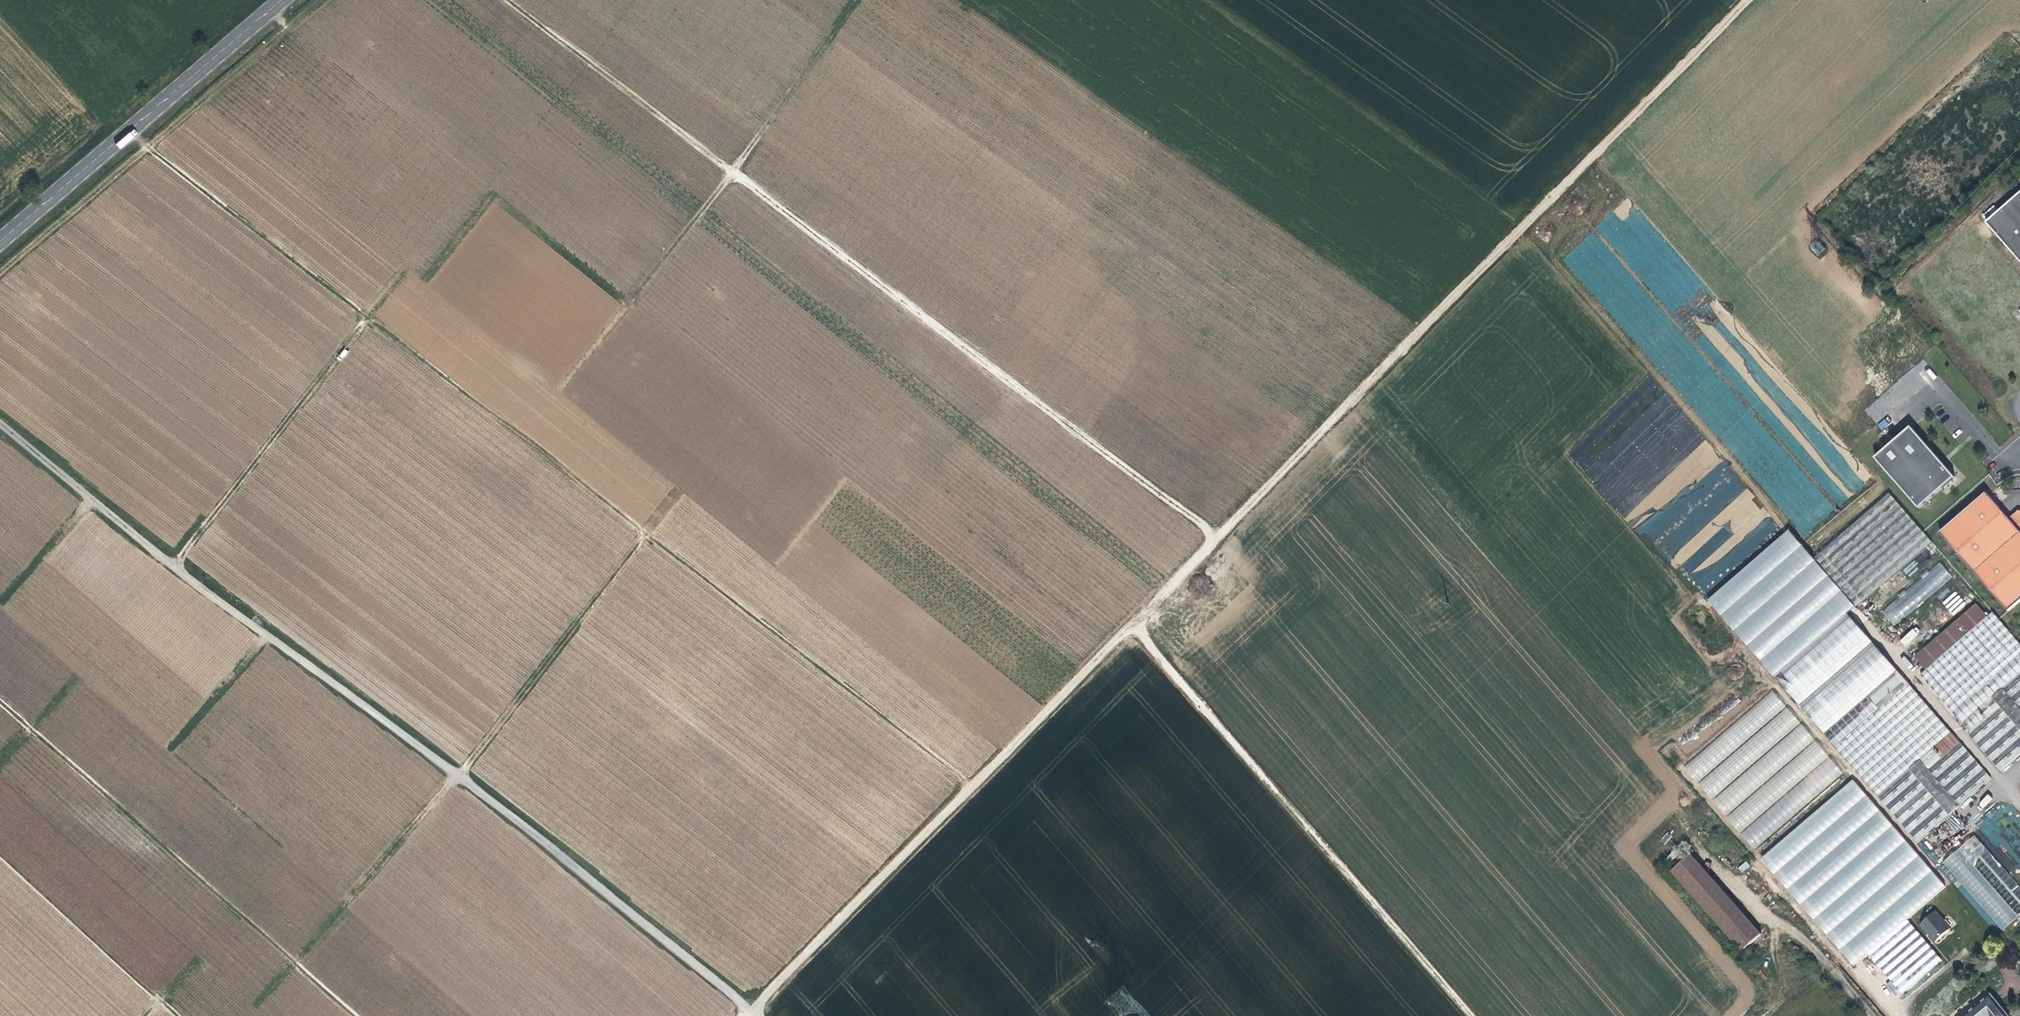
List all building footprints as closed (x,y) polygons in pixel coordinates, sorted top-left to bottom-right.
[(120,149),(138,134),(133,128),(116,144),(120,149)] [(2019,262),(2019,194),(1987,223),(2019,262)] [(1817,255),(1824,249),(1817,240),(1810,247),(1817,255)] [(2012,314),(2019,322),(2019,312),(2017,309),(2012,314)] [(1955,477),(1941,461),(1911,427),(1875,458),(1919,509),(1941,490),(1955,477)] [(2018,510),(2009,518),(1986,493),(1939,533),(2008,611),(2019,601),(2019,510),(2018,510)] [(1993,780),(1847,613),(1855,606),(1856,607),(1931,542),(1889,494),(1814,558),(1816,561),(1813,564),(1789,535),(1712,603),(1839,747),(1835,750),(1917,845),(1993,780)] [(1939,562),(1881,611),(1894,626),(1952,577),(1939,562)] [(1900,576),(1889,585),(1893,590),(1905,580),(1900,576)] [(1893,590),(1889,585),(1883,590),(1887,595),(1893,590)] [(1944,602),(1952,611),(1963,601),(1955,592),(1944,602)] [(1998,620),(1993,613),(1986,618),(1976,607),(1914,660),(1925,672),(1920,676),(1973,736),(1971,738),(2000,772),(2019,754),(2019,645),(1998,620)] [(1914,627),(1900,640),(1905,646),(1919,632),(1914,627)] [(1753,848),(1843,774),(1773,691),(1683,765),(1739,832),(1753,848)] [(1853,782),(1763,861),(1854,966),(1868,954),(1907,921),(1945,888),(1853,782)] [(1975,837),(1943,864),(2001,932),(2019,915),(2019,890),(1975,837)] [(1762,934),(1691,854),(1671,871),(1742,952),(1762,934)] [(1936,943),(1951,926),(1933,909),(1918,926),(1936,943)] [(1941,960),(1907,921),(1868,954),(1902,994),(1941,960)] [(1965,1015),(2003,1015),(1986,997),(1965,1015)]
